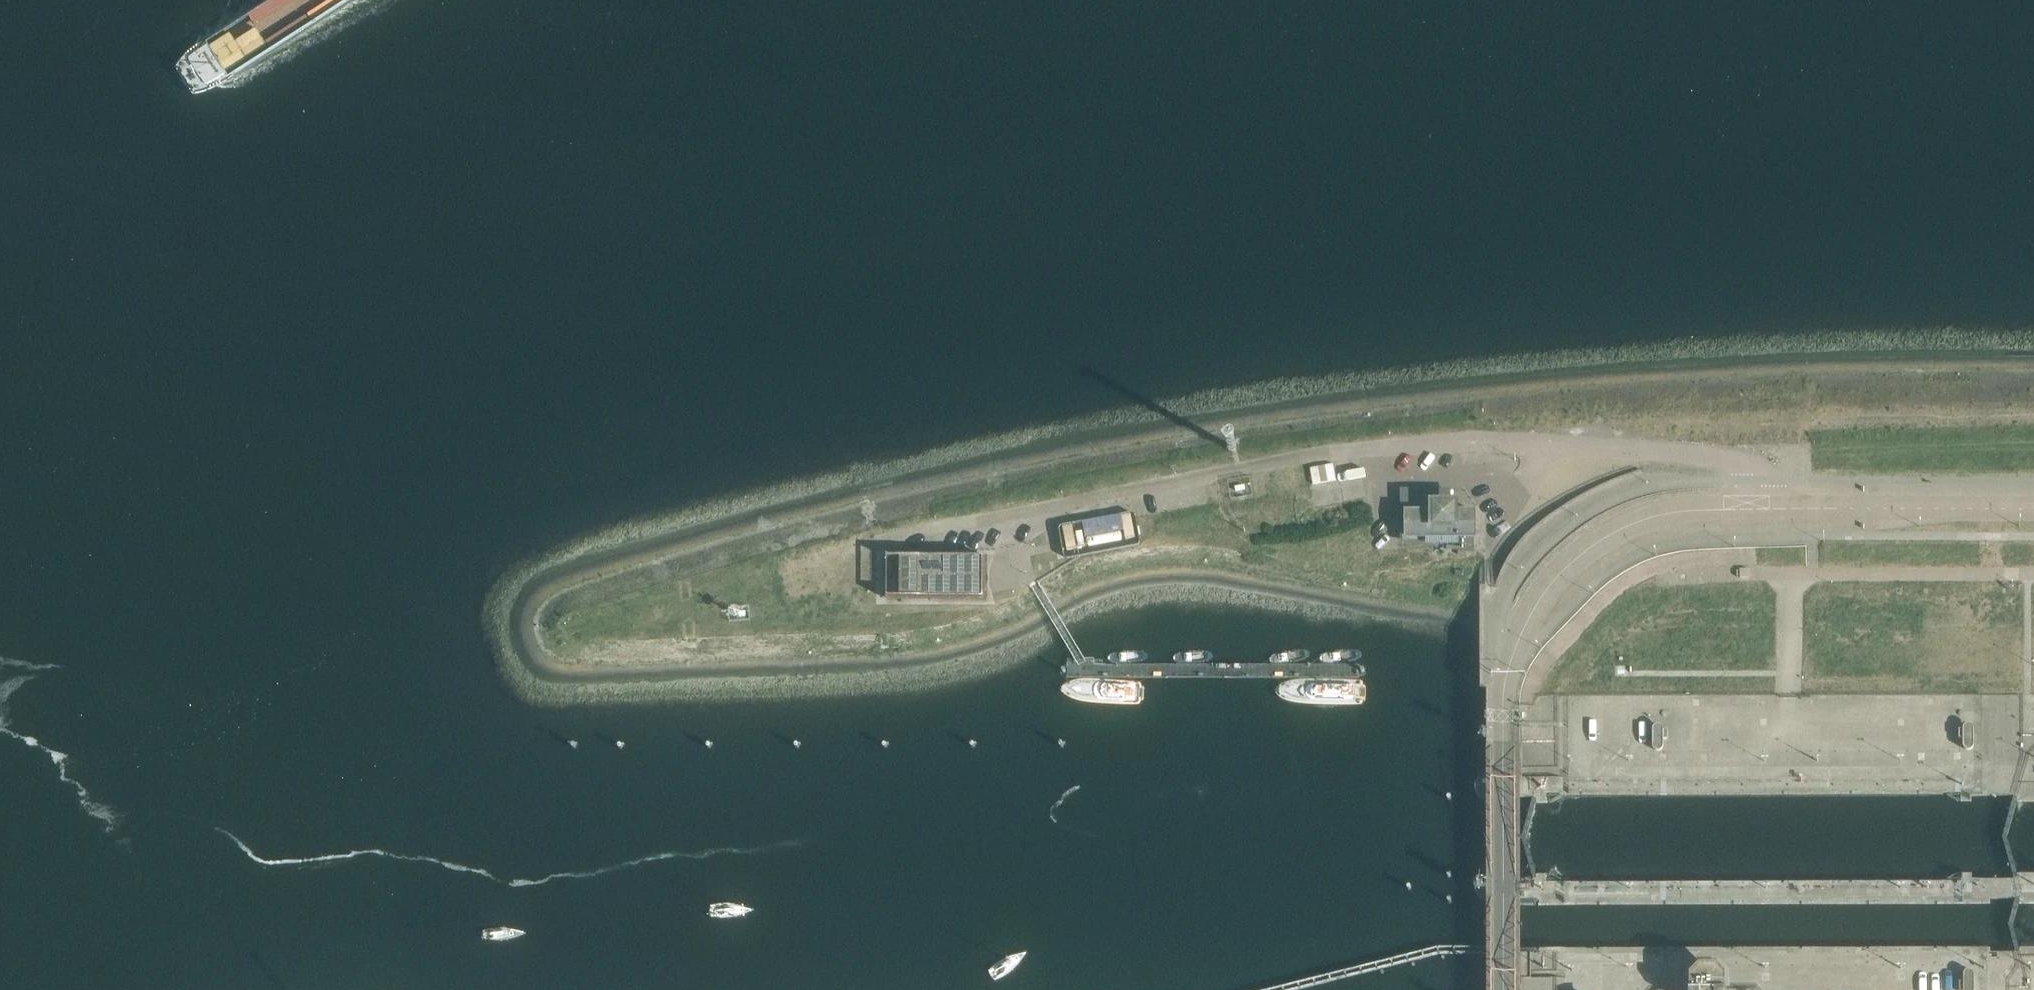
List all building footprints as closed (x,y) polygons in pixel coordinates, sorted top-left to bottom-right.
[(1309,467),(1312,484),(1336,480),(1333,463),(1309,467)] [(1437,546),(1472,551),(1472,537),(1474,537),(1474,511),(1454,511),(1454,504),(1449,504),(1449,490),(1402,490),(1402,512),(1406,512),(1406,537),(1437,537),(1437,546)] [(900,557),(900,596),(900,598),(983,598),(983,586),(983,568),(983,556),(900,555),(900,557)] [(1739,577),(1749,577),(1748,568),(1739,568),(1739,577)] [(1962,726),(1962,728),(1961,728),(1958,728),(1958,737),(1961,737),(1962,737),(1962,745),(1962,746),(1963,747),(1964,748),(1965,749),(1967,749),(1968,750),(1970,749),(1971,749),(1972,747),(1973,745),(1973,728),(1973,726),(1972,725),(1971,724),(1970,723),(1968,723),(1967,722),(1965,723),(1964,723),(1963,725),(1962,726)] [(1654,724),(1653,725),(1652,727),(1652,728),(1652,745),(1652,747),(1652,748),(1653,748),(1654,749),(1655,749),(1656,750),(1657,750),(1658,750),(1660,750),(1661,749),(1662,747),(1663,746),(1663,744),(1663,738),(1664,738),(1667,738),(1667,729),(1664,729),(1663,729),(1663,727),(1662,726),(1661,725),(1660,724),(1659,723),(1657,723),(1656,723),(1655,724),(1654,724)] [(1959,980),(1959,989),(1974,989),(1974,981),(1974,974),(1974,973),(1973,972),(1973,971),(1972,970),(1971,969),(1970,968),(1968,968),(1967,968),(1966,969),(1965,969),(1964,970),(1963,971),(1963,973),(1963,974),(1963,980),(1959,980)] [(1726,989),(1722,989),(1722,979),(1721,979),(1721,975),(1714,969),(1700,969),(1693,976),(1693,979),(1692,979),(1692,989),(1688,989),(1726,989)]
